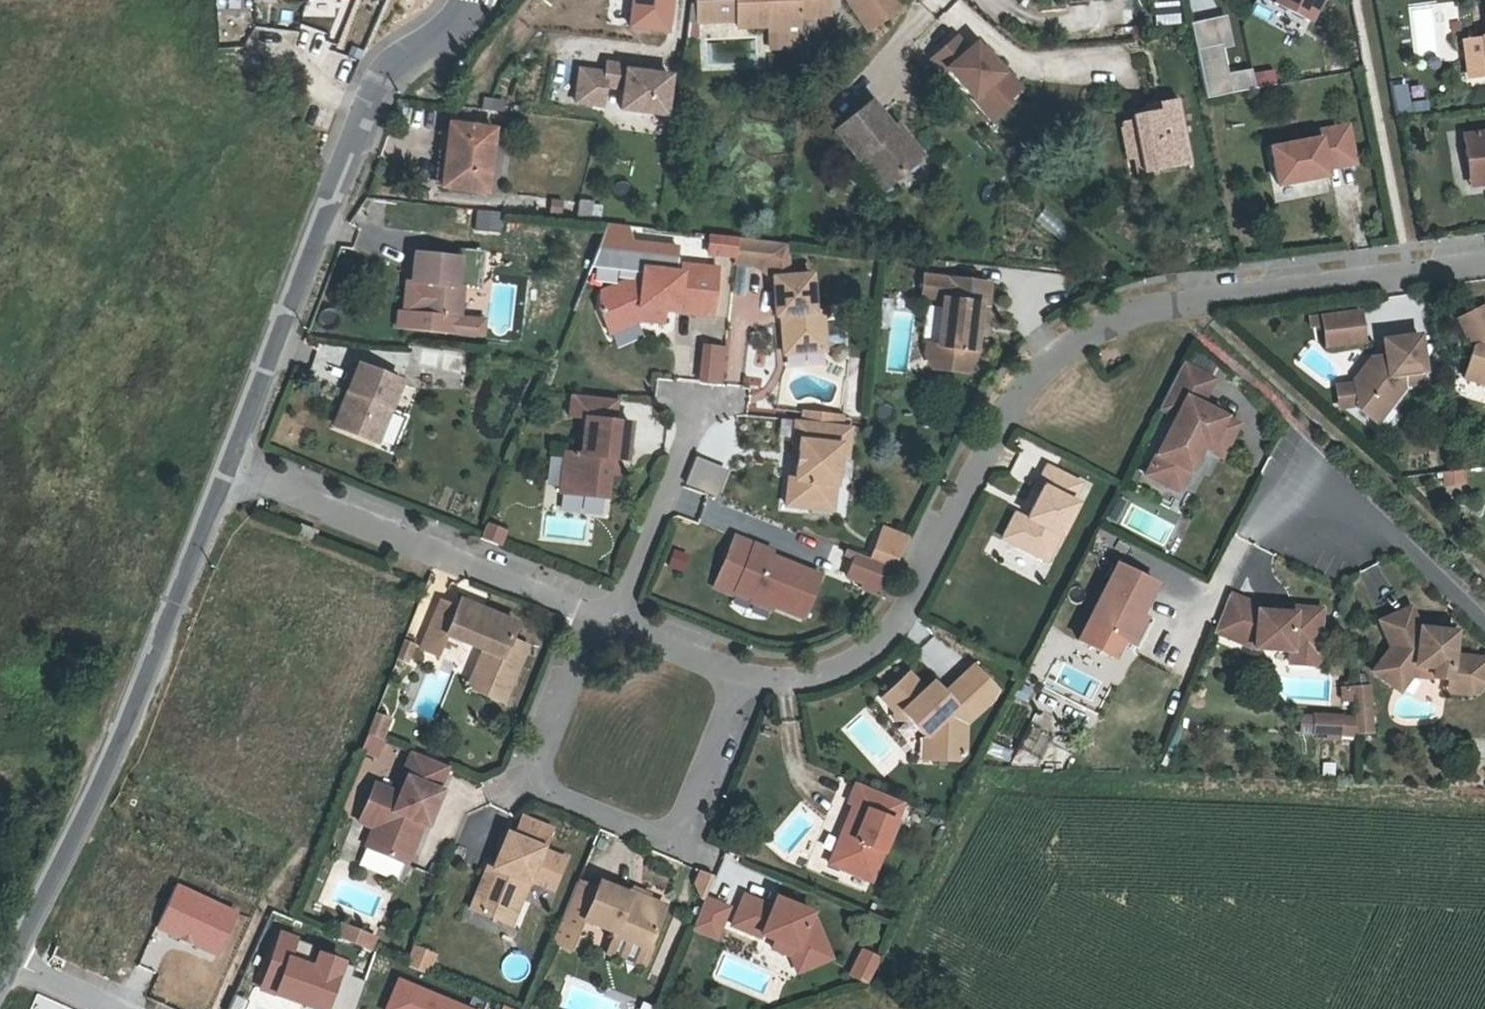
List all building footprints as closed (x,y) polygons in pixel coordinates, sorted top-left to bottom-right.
[(632,27),(671,32),(675,0),(635,0),(632,27)] [(705,22),(732,21),(732,26),(761,25),(791,23),(791,13),(821,12),(821,0),(704,0),(705,22)] [(1470,32),(1460,33),(1461,41),(1463,73),(1484,72),(1484,0),(1467,0),(1470,32)] [(1171,31),(1197,27),(1202,26),(1198,3),(1167,8),(1168,14),(1171,31)] [(932,17),(907,38),(919,52),(923,49),(965,100),(986,82),(983,78),(968,60),(978,52),(958,29),(952,22),(942,30),(932,17)] [(791,23),(761,25),(762,45),(793,44),(791,23)] [(968,60),(983,78),(996,68),(962,26),(958,29),(978,52),(968,60)] [(1197,27),(1171,31),(1179,83),(1231,74),(1228,54),(1203,57),(1197,27)] [(1454,74),(1463,73),(1461,41),(1452,41),(1454,74)] [(567,67),(563,100),(595,104),(598,84),(617,87),(614,108),(651,113),(656,74),(633,71),(613,68),(613,63),(593,60),(592,70),(567,67)] [(1273,68),(1255,73),(1259,86),(1277,81),(1273,68)] [(1134,94),(1124,96),(1105,99),(1113,154),(1161,149),(1151,82),(1133,84),(1134,94)] [(1409,113),(1408,82),(1393,82),(1394,113),(1409,113)] [(1123,86),(1124,96),(1134,94),(1133,84),(1123,86)] [(1412,93),(1412,111),(1432,110),(1432,93),(1412,93)] [(469,96),(468,105),(488,108),(489,99),(469,96)] [(871,102),(837,133),(887,187),(923,152),(897,123),(894,126),(871,102)] [(1292,128),(1245,137),(1251,172),(1300,163),(1299,156),(1328,151),(1323,114),(1291,120),(1292,128)] [(1461,172),(1484,170),(1484,120),(1444,124),(1446,146),(1458,150),(1461,172)] [(442,125),(436,184),(477,187),(483,130),(442,125)] [(1449,174),(1461,172),(1458,150),(1446,146),(1449,174)] [(1283,191),(1311,185),(1313,194),(1330,190),(1328,178),(1282,187),(1283,191)] [(577,218),(601,219),(602,201),(578,201),(577,218)] [(402,275),(401,281),(441,289),(442,283),(445,267),(440,266),(445,240),(401,231),(395,261),(405,263),(402,275)] [(709,235),(706,254),(734,258),(737,238),(709,235)] [(758,249),(758,265),(789,265),(789,249),(758,249)] [(390,260),(388,273),(402,275),(405,263),(395,261),(390,260)] [(642,276),(601,290),(612,336),(660,311),(715,318),(721,265),(685,261),(684,266),(644,263),(642,276)] [(820,328),(827,328),(826,311),(817,311),(814,274),(793,275),(776,276),(779,314),(788,314),(788,321),(785,321),(787,353),(821,351),(820,328)] [(914,361),(948,368),(957,357),(958,349),(967,302),(974,303),(978,281),(939,274),(935,294),(930,293),(921,340),(911,338),(910,348),(914,361)] [(401,281),(399,292),(439,300),(441,289),(401,281)] [(466,288),(442,283),(441,289),(439,300),(463,304),(466,288)] [(1477,347),(1479,341),(1463,305),(1434,317),(1448,349),(1438,378),(1484,394),(1484,391),(1484,350),(1477,347)] [(1329,310),(1292,314),(1295,341),(1331,338),(1329,310)] [(1393,332),(1356,336),(1359,358),(1351,358),(1346,354),(1326,376),(1328,404),(1348,419),(1377,384),(1376,371),(1397,369),(1393,332)] [(700,343),(697,381),(723,383),(726,345),(700,343)] [(422,352),(421,367),(460,370),(461,355),(422,352)] [(1148,356),(1126,400),(1141,408),(1112,467),(1134,478),(1144,458),(1155,464),(1168,438),(1174,442),(1183,425),(1196,432),(1204,415),(1166,396),(1179,371),(1148,356)] [(361,363),(331,423),(377,441),(401,379),(361,363)] [(620,400),(573,395),(571,417),(587,418),(618,421),(620,400)] [(842,445),(852,446),(855,423),(848,422),(831,420),(814,418),(800,417),(796,453),(801,454),(807,454),(806,464),(800,463),(798,476),(793,476),(790,504),(815,508),(817,499),(835,502),(840,458),(842,445)] [(615,459),(622,460),(629,461),(633,423),(618,421),(587,418),(583,455),(567,454),(563,494),(611,498),(613,474),(615,459)] [(578,450),(580,419),(567,418),(564,449),(578,450)] [(1188,448),(1196,432),(1183,425),(1174,442),(1188,448)] [(695,455),(684,484),(717,496),(728,468),(695,455)] [(1145,484),(1155,464),(1144,458),(1134,478),(1145,484)] [(1028,518),(1024,516),(1012,539),(1047,557),(1060,532),(1062,533),(1077,503),(1072,501),(1082,483),(1048,467),(1040,482),(1043,486),(1028,518)] [(1464,468),(1442,472),(1444,487),(1467,483),(1464,468)] [(501,546),(507,530),(486,522),(480,538),(501,546)] [(855,551),(843,579),(885,596),(910,535),(882,523),(868,557),(855,551)] [(825,571),(737,536),(716,588),(805,624),(825,571)] [(1157,585),(1120,564),(1079,639),(1116,660),(1157,585)] [(1261,600),(1232,592),(1214,634),(1259,651),(1290,653),(1291,663),(1322,665),(1325,606),(1261,600)] [(458,608),(440,600),(419,649),(438,658),(447,636),(479,650),(462,688),(509,706),(531,647),(514,637),(518,622),(462,598),(458,608)] [(1423,634),(1388,630),(1380,609),(1349,622),(1360,648),(1342,672),(1360,685),(1370,672),(1383,666),(1402,669),(1401,679),(1417,680),(1416,687),(1437,689),(1447,681),(1449,660),(1421,657),(1423,634)] [(1437,689),(1416,687),(1416,693),(1438,696),(1453,683),(1456,661),(1449,660),(1447,681),(1437,689)] [(931,698),(923,691),(906,675),(882,700),(899,716),(902,713),(926,735),(931,731),(937,738),(937,758),(959,765),(965,755),(965,726),(994,696),(995,687),(972,666),(943,694),(939,699),(931,698)] [(1379,676),(1401,679),(1402,669),(1383,666),(1370,672),(1360,685),(1368,691),(1379,676)] [(1323,718),(1324,736),(1339,735),(1337,709),(1322,710),(1323,718)] [(380,757),(390,716),(372,712),(362,753),(380,757)] [(1281,733),(1309,735),(1310,718),(1282,716),(1281,733)] [(1023,749),(1041,755),(1052,724),(1034,718),(1023,749)] [(1323,718),(1310,718),(1309,735),(1324,736),(1323,718)] [(447,766),(408,752),(395,786),(374,778),(357,821),(376,829),(369,846),(410,862),(447,766)] [(903,804),(856,786),(825,864),(872,883),(903,804)] [(553,829),(523,816),(515,836),(506,831),(491,865),(486,863),(467,907),(513,926),(531,883),(556,893),(571,857),(546,846),(553,829)] [(691,892),(707,896),(714,874),(698,869),(691,892)] [(667,906),(597,878),(591,893),(576,887),(554,941),(573,949),(584,921),(650,948),(667,906)] [(770,902),(745,891),(727,928),(772,943),(769,951),(791,959),(798,976),(835,961),(816,911),(774,896),(770,902)] [(340,922),(335,938),(372,950),(378,935),(340,922)] [(277,932),(257,993),(307,1008),(356,1008),(366,979),(358,976),(362,964),(319,950),(320,946),(277,932)] [(414,945),(406,965),(430,974),(438,954),(414,945)] [(881,956),(864,947),(852,972),(869,981),(881,956)] [(398,977),(384,1008),(474,1008),(398,977)]
